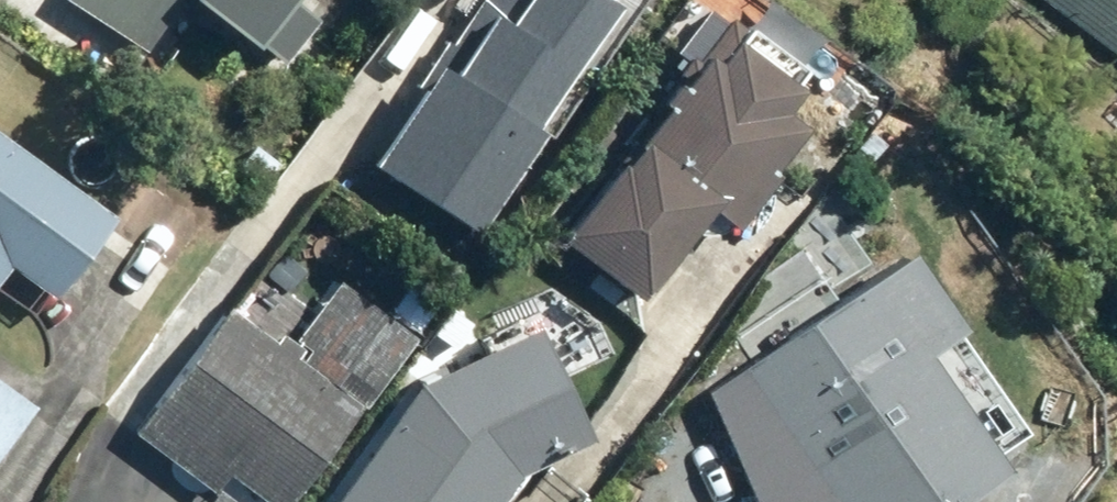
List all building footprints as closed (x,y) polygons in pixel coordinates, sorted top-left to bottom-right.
[(65,0),(137,52),(174,0),(65,0)] [(284,0),(194,0),(252,43),(284,0)] [(470,234),(619,0),(477,0),(370,170),(470,234)] [(1116,59),(1116,0),(1041,0),(1116,59)] [(798,93),(712,30),(556,239),(639,300),(706,209),(735,230),(808,133),(782,114),(798,93)] [(0,139),(0,277),(10,264),(50,293),(106,216),(0,139)] [(694,393),(759,501),(963,501),(1003,479),(927,350),(957,333),(916,263),(694,393)] [(225,313),(139,440),(212,490),(222,475),(262,501),(294,501),(361,404),(368,409),(418,336),(338,283),(288,356),(225,313)] [(519,468),(587,437),(539,332),(414,389),(333,501),(495,501),(519,468)] [(31,403),(0,382),(0,447),(31,403)] [(209,501),(230,501),(217,492),(209,501)]
